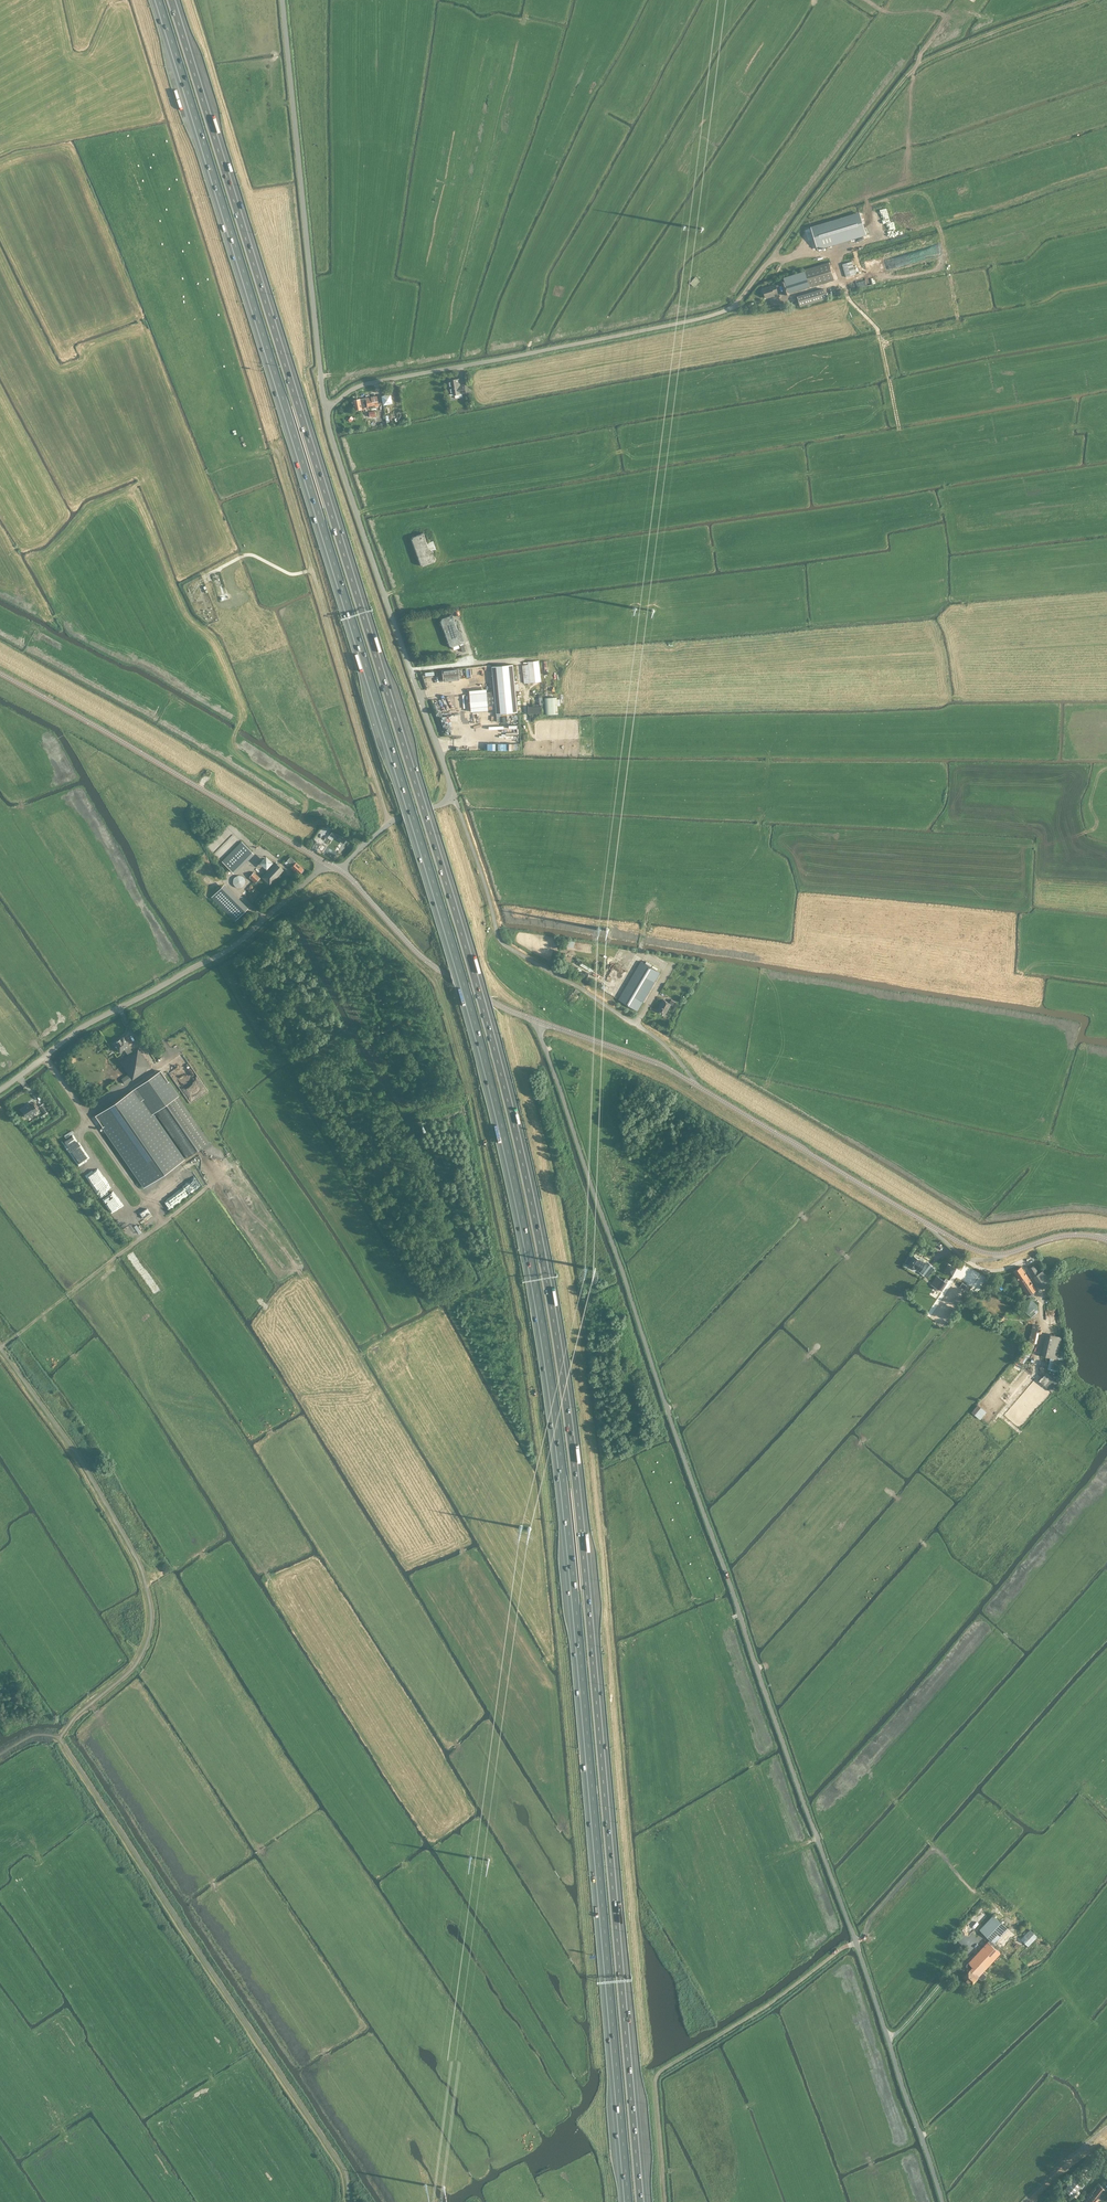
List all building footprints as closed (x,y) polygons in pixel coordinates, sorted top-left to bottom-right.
[(881,211),(884,224),(890,223),(887,210),(881,211)] [(812,228),(818,248),(866,234),(860,214),(812,228)] [(855,274),(852,261),(842,264),(846,276),(855,274)] [(810,287),(834,280),(829,262),(804,270),(805,272),(792,276),(784,278),(785,282),(782,283),(785,295),(791,293),(810,287)] [(696,277),(690,284),(695,289),(702,282),(696,277)] [(763,290),(765,298),(774,296),(774,294),(778,292),(775,286),(763,290)] [(797,297),(800,306),(816,301),(827,298),(824,289),(797,297)] [(465,385),(460,386),(459,379),(448,380),(450,388),(448,388),(450,394),(453,394),(454,395),(466,393),(465,385)] [(361,409),(367,407),(367,409),(379,407),(376,396),(365,398),(353,400),(355,410),(361,409)] [(382,397),(383,405),(390,404),(389,396),(382,397)] [(435,557),(433,551),(428,548),(427,542),(423,532),(421,533),(414,536),(413,536),(412,536),(411,539),(420,564),(422,566),(434,562),(435,559),(435,557)] [(428,548),(433,551),(436,550),(433,540),(427,542),(428,548)] [(464,640),(462,632),(458,629),(454,620),(452,613),(450,614),(449,614),(441,618),(440,620),(441,624),(449,645),(452,647),(460,644),(463,643),(464,640)] [(536,661),(520,663),(523,683),(538,681),(536,661)] [(492,666),(495,691),(497,714),(518,712),(516,691),(519,691),(518,680),(515,680),(514,664),(492,666)] [(457,669),(442,671),(443,681),(458,679),(457,669)] [(496,705),(494,691),(487,692),(487,693),(470,694),(471,707),(488,705),(496,705)] [(555,696),(544,697),(545,714),(556,714),(555,696)] [(527,704),(527,714),(540,714),(540,706),(534,706),(534,704),(527,704)] [(201,777),(202,778),(199,783),(204,786),(206,784),(206,783),(207,782),(207,781),(208,781),(210,777),(209,777),(205,774),(204,773),(201,777)] [(207,845),(213,851),(233,833),(228,826),(207,845)] [(342,836),(332,831),(330,835),(339,841),(342,836)] [(214,851),(221,859),(240,841),(233,833),(214,851)] [(317,852),(318,852),(323,844),(314,838),(309,847),(317,852)] [(221,862),(231,872),(251,853),(241,843),(221,862)] [(267,869),(273,862),(266,855),(259,862),(267,869)] [(298,875),(304,869),(296,862),(294,861),(294,860),(290,856),(287,860),(293,865),(291,867),(298,875)] [(270,885),(284,870),(275,862),(262,877),(270,885)] [(201,866),(194,870),(200,882),(207,879),(201,866)] [(255,883),(260,878),(254,872),(249,876),(250,877),(250,878),(255,883)] [(245,884),(245,882),(245,879),(244,878),(243,877),(242,876),(241,876),(239,875),(237,875),(236,875),(234,877),(233,878),(232,879),(232,880),(232,882),(232,883),(232,884),(233,885),(233,886),(235,888),(236,888),(238,888),(239,888),(240,888),(242,887),(243,886),(244,885),(245,884)] [(212,897),(235,920),(248,908),(224,884),(212,897)] [(641,961),(618,999),(637,1011),(660,972),(641,961)] [(570,996),(571,997),(568,1002),(573,1005),(574,1003),(574,1002),(575,1001),(576,1000),(579,997),(578,996),(573,993),(572,993),(570,996)] [(660,1006),(658,1010),(665,1014),(671,1004),(673,1006),(675,1002),(672,1000),(669,1003),(663,1000),(660,1006)] [(133,1052),(128,1046),(129,1046),(123,1037),(114,1044),(120,1052),(124,1049),(128,1056),(120,1061),(133,1080),(146,1070),(145,1069),(148,1067),(149,1068),(150,1067),(138,1049),(137,1050),(138,1051),(134,1053),(133,1052)] [(144,1186),(186,1158),(154,1111),(178,1095),(161,1071),(119,1099),(95,1116),(144,1186)] [(186,1158),(210,1142),(178,1095),(154,1111),(186,1158)] [(36,1111),(38,1110),(33,1104),(30,1106),(29,1104),(21,1110),(27,1117),(34,1112),(35,1114),(37,1113),(36,1111)] [(45,1114),(48,1111),(43,1104),(40,1106),(45,1114)] [(179,1188),(180,1190),(184,1189),(186,1195),(189,1194),(185,1185),(179,1188)] [(909,1264),(920,1271),(925,1262),(914,1255),(913,1257),(910,1255),(906,1262),(909,1264)] [(933,1266),(928,1262),(927,1262),(919,1272),(925,1276),(933,1266)] [(1043,1270),(1038,1273),(1034,1265),(1029,1268),(1034,1276),(1042,1289),(1051,1282),(1043,1270)] [(1027,1293),(1028,1296),(1037,1290),(1021,1266),(1013,1271),(1019,1280),(1018,1281),(1027,1293)] [(942,1291),(947,1282),(937,1275),(931,1284),(942,1291)] [(1029,1297),(1026,1301),(1020,1306),(1028,1315),(1028,1314),(1031,1318),(1038,1310),(1038,1305),(1029,1297)] [(1038,1320),(1032,1319),(1030,1338),(1029,1338),(1017,1359),(1024,1363),(1036,1342),(1038,1320)] [(1061,1336),(1046,1333),(1042,1357),(1049,1358),(1047,1370),(1057,1372),(1058,1366),(1063,1367),(1064,1358),(1058,1357),(1061,1336)] [(1040,1381),(1052,1391),(1060,1382),(1048,1372),(1040,1381)] [(971,1412),(980,1419),(987,1411),(978,1404),(971,1412)] [(990,1939),(993,1942),(1007,1927),(994,1915),(980,1929),(990,1939)] [(991,1944),(992,1945),(1000,1952),(1001,1951),(1004,1948),(1010,1941),(1016,1935),(1007,1927),(993,1942),(991,1944)] [(1020,1938),(1027,1944),(1036,1935),(1029,1928),(1020,1938)] [(992,1945),(972,1966),(970,1969),(963,1977),(971,1984),(978,1976),(1000,1953),(1000,1952),(992,1945)] [(1087,2179),(1081,2174),(1078,2172),(1064,2189),(1073,2197),(1087,2179)] [(1106,2189),(1098,2182),(1082,2201),(1097,2201),(1106,2189)]
